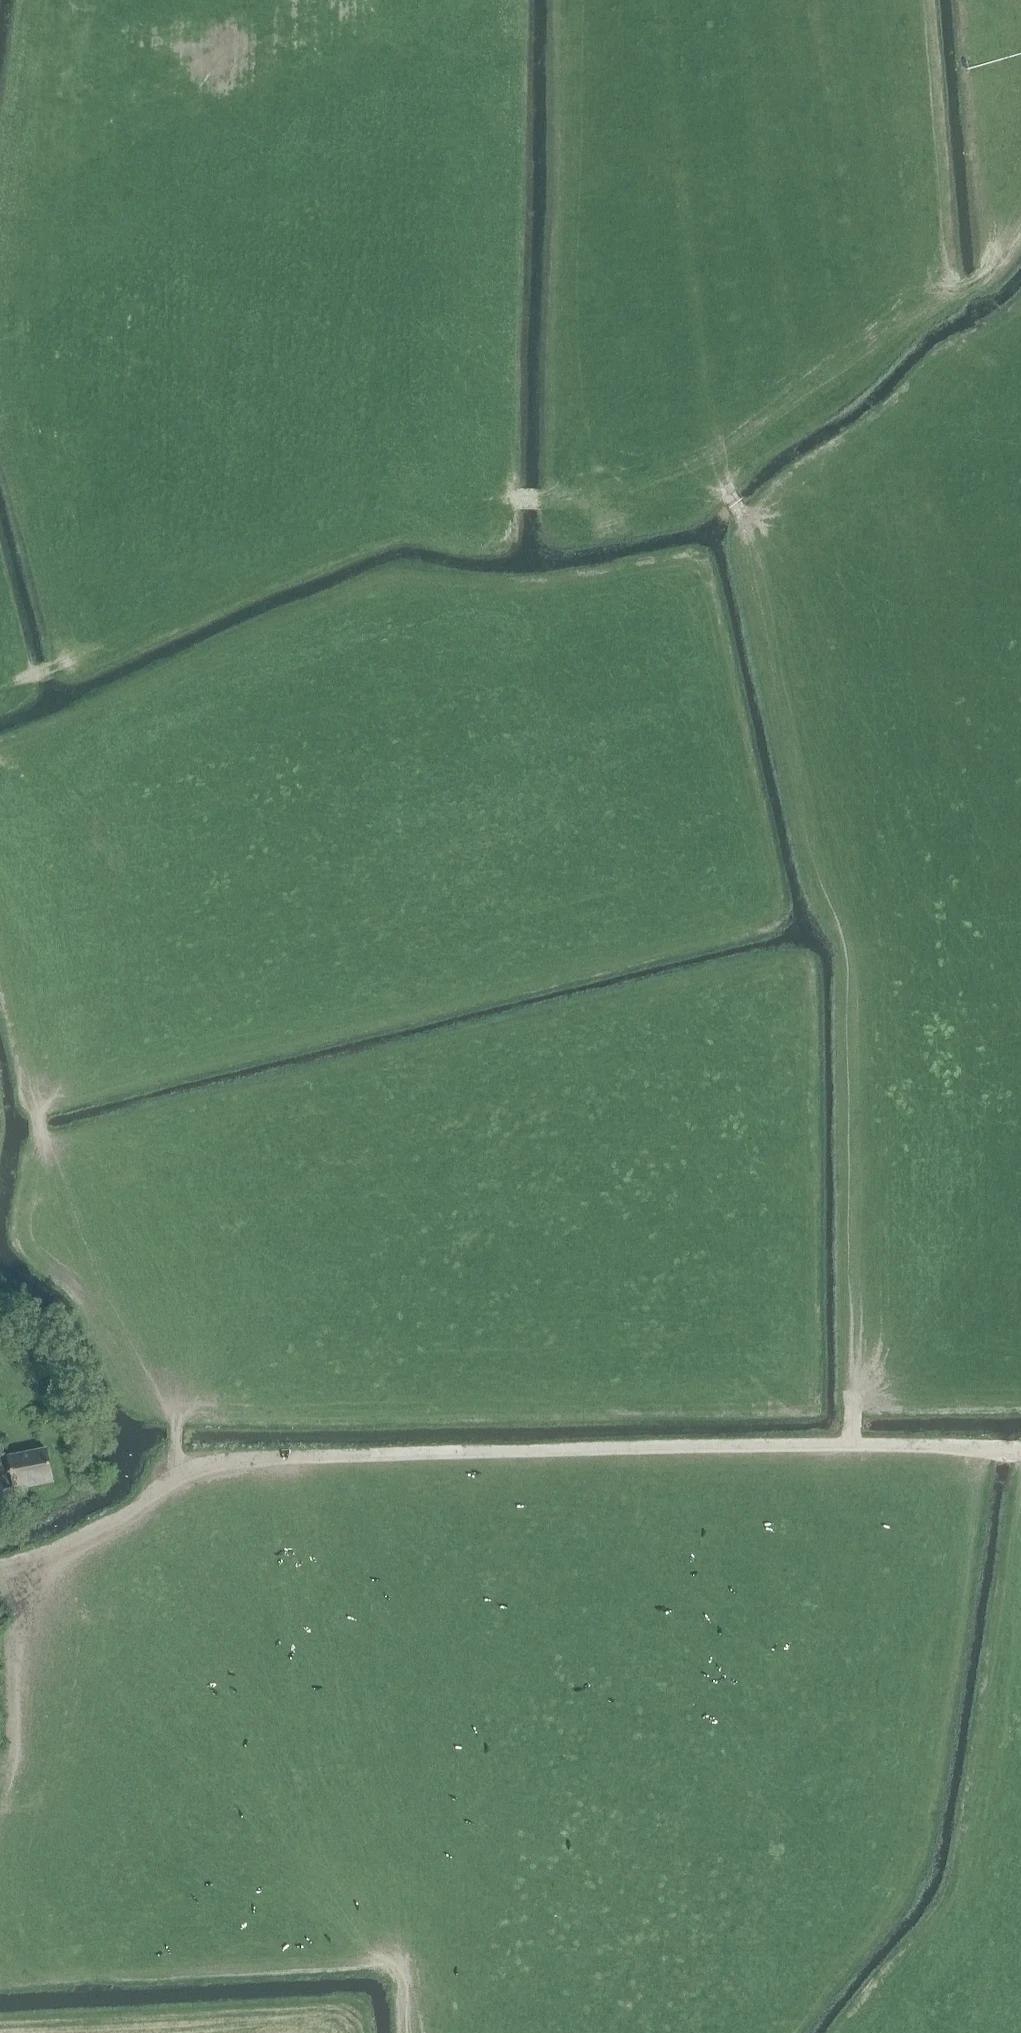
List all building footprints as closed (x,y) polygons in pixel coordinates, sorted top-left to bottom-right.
[(3,1500),(2,1491),(14,1489),(14,1491),(53,1484),(47,1451),(8,1458),(9,1462),(5,1463),(1,1443),(0,1443),(0,1501),(3,1500)]
